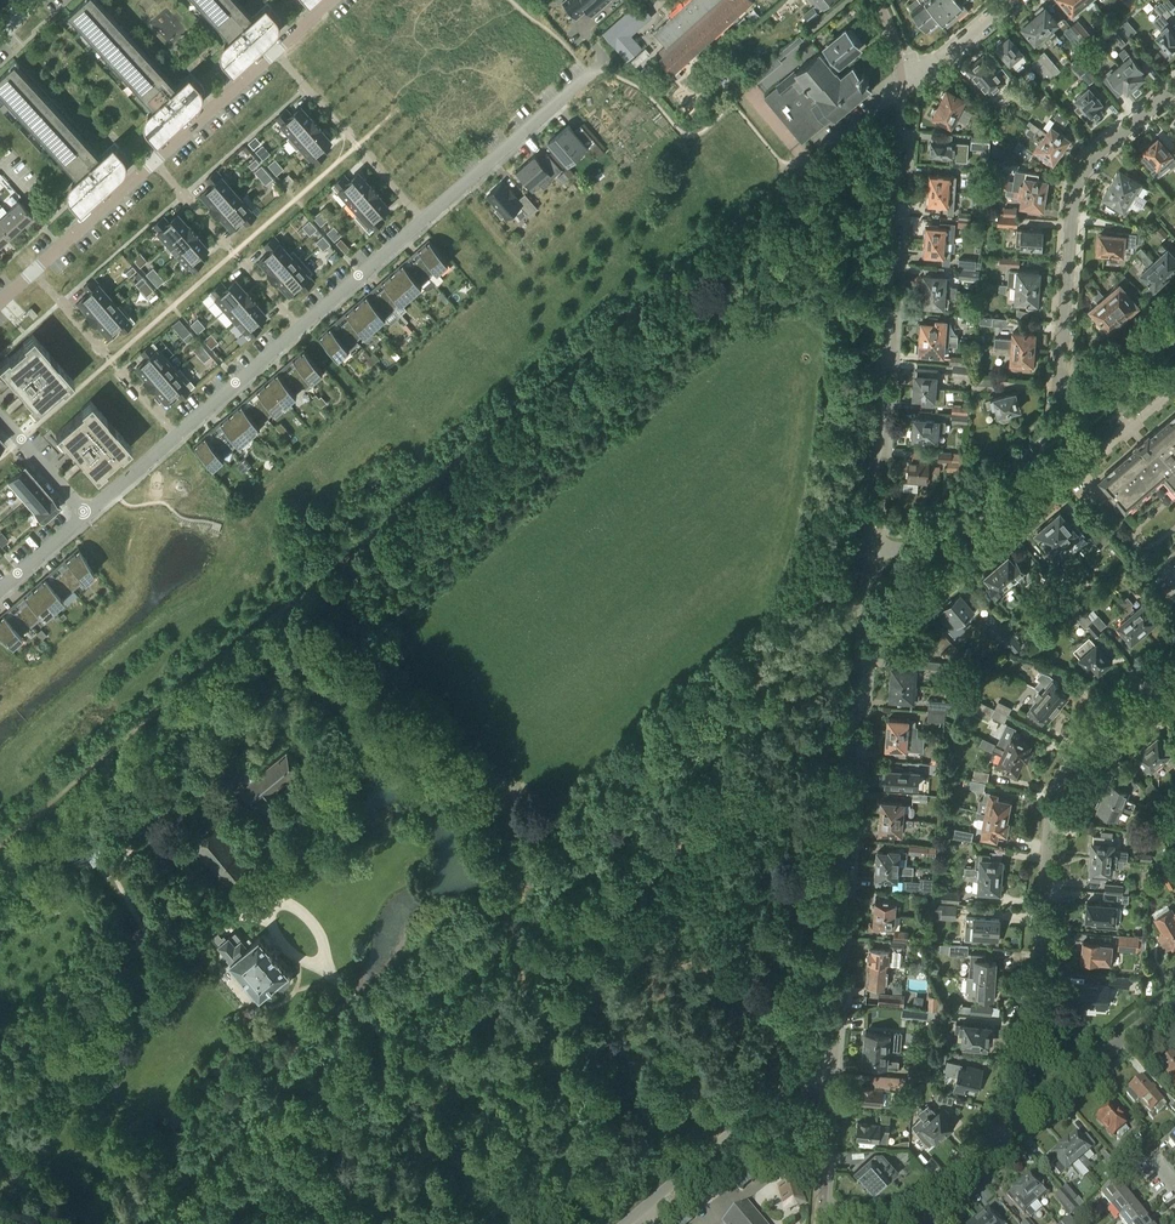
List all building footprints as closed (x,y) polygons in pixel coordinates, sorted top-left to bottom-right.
[(146,117),(145,120),(145,121),(145,124),(146,126),(147,129),(148,130),(159,142),(200,104),(202,102),(203,100),(204,98),(205,96),(205,93),(205,91),(204,88),(203,87),(202,85),(202,84),(191,73),(174,88),(93,0),(86,0),(70,14),(71,15),(72,15),(73,13),(157,105),(155,107),(154,106),(152,108),(149,111),(149,112),(147,114),(147,115),(146,117)] [(223,46),(222,47),(222,49),(222,52),(222,53),(222,54),(222,56),(223,58),(224,59),(225,61),(235,72),(276,34),(278,33),(279,31),(280,28),(281,27),(281,25),(281,22),(281,20),(280,18),(278,16),(278,15),(267,3),(251,19),(233,0),(201,0),(233,35),(231,37),(230,37),(228,39),(229,39),(226,41),(224,43),(224,44),(223,46)] [(562,2),(576,18),(586,9),(587,11),(591,15),(591,16),(609,0),(565,0),(562,2)] [(654,33),(666,46),(660,51),(664,55),(660,58),(673,73),(753,1),(752,0),(690,0),(654,33)] [(833,0),(816,0),(823,8),(833,0)] [(944,0),(916,0),(908,6),(912,10),(912,11),(927,29),(941,18),(948,26),(958,18),(944,0)] [(958,18),(968,9),(961,1),(962,0),(944,0),(958,18)] [(1092,0),(1058,0),(1072,17),(1092,0)] [(1137,0),(1126,0),(1124,2),(1131,10),(1140,3),(1137,0)] [(627,60),(642,47),(631,35),(652,16),(640,2),(604,33),(627,60)] [(1174,52),(1174,33),(1167,24),(1169,23),(1165,18),(1170,14),(1160,3),(1155,8),(1161,15),(1154,21),(1163,31),(1156,37),(1165,46),(1161,50),(1166,56),(1170,52),(1171,53),(1172,52),(1174,52)] [(810,23),(820,15),(813,6),(804,14),(810,23)] [(1045,8),(1043,6),(1035,12),(1038,14),(1033,18),(1046,33),(1049,37),(1055,43),(1060,39),(1051,29),(1058,23),(1045,8)] [(1046,33),(1033,18),(1029,21),(1027,18),(1020,24),(1022,27),(1035,43),(1038,46),(1043,43),(1043,40),(1041,38),(1042,37),(1050,47),(1055,43),(1049,37),(1046,33)] [(1084,43),(1091,38),(1078,21),(1071,27),(1084,43)] [(1122,43),(1128,38),(1115,24),(1109,29),(1122,43)] [(830,53),(825,57),(836,70),(841,66),(839,64),(847,58),(850,61),(855,57),(852,54),(860,47),(864,43),(851,28),(847,31),(846,30),(825,47),(830,53)] [(1002,40),(996,45),(998,46),(997,47),(1010,63),(1011,62),(1016,69),(1028,59),(1009,37),(1003,42),(1002,40)] [(1104,47),(1108,43),(1103,37),(1098,40),(1104,47)] [(1096,54),(1104,47),(1098,40),(1090,48),(1096,54)] [(1136,84),(1144,77),(1140,72),(1143,69),(1124,48),(1118,53),(1125,61),(1120,65),(1136,84)] [(646,49),(631,62),(637,68),(651,54),(646,49)] [(836,70),(825,57),(820,51),(795,72),(797,74),(792,78),(791,76),(765,97),(802,142),(832,117),(835,120),(872,89),(866,81),(869,78),(866,75),(864,71),(860,74),(854,66),(841,77),(836,70)] [(1048,69),(1054,64),(1044,52),(1038,57),(1048,69)] [(970,69),(969,70),(981,85),(989,78),(992,82),(998,77),(995,73),(996,72),(983,57),(976,64),(974,64),(970,67),(970,69)] [(1046,80),(1053,74),(1048,69),(1038,57),(1031,63),(1046,80)] [(1068,65),(1080,75),(1081,74),(1087,81),(1089,84),(1096,77),(1088,68),(1088,69),(1077,57),(1068,65)] [(69,189),(69,191),(69,193),(70,196),(71,198),(72,200),(83,212),(124,174),(126,172),(127,170),(128,168),(128,166),(128,164),(128,162),(128,159),(127,157),(126,155),(125,154),(115,143),(98,158),(14,67),(16,65),(16,66),(17,65),(16,64),(0,79),(0,86),(80,174),(78,175),(77,176),(78,176),(73,181),(71,183),(70,185),(70,187),(69,189)] [(1136,84),(1120,65),(1114,71),(1112,68),(1102,77),(1118,96),(1125,89),(1127,92),(1136,84)] [(1094,121),(1096,119),(1097,120),(1102,115),(1102,114),(1103,113),(1100,109),(1104,106),(1102,102),(1098,97),(1101,94),(1093,84),(1089,87),(1075,99),(1080,105),(1076,109),(1080,113),(1086,120),(1090,116),(1094,121)] [(969,118),(972,113),(961,107),(965,99),(946,90),(943,91),(940,96),(941,99),(942,100),(941,104),(962,115),(969,118)] [(962,115),(941,104),(938,108),(937,107),(934,109),(931,114),(932,117),(951,126),(955,119),(966,124),(969,118),(962,115)] [(291,135),(311,118),(301,106),(292,114),(287,109),(276,118),(291,135)] [(975,121),(978,116),(972,113),(969,118),(975,121)] [(312,118),(311,118),(291,135),(287,138),(297,150),(301,147),(321,129),(321,128),(312,118)] [(1061,133),(1065,128),(1055,121),(1047,132),(1040,127),(1039,128),(1033,124),(1030,129),(1036,133),(1040,136),(1062,151),(1070,139),(1061,133)] [(549,141),(549,142),(568,164),(569,163),(568,163),(594,140),(605,153),(606,152),(581,125),(584,128),(577,134),(569,125),(550,142),(549,141)] [(321,129),(301,147),(316,164),(327,154),(322,148),(331,140),(321,129)] [(1053,163),(1062,151),(1040,136),(1036,133),(1030,129),(1026,133),(1033,138),(1032,138),(1033,140),(1035,142),(1037,143),(1039,144),(1035,150),(1046,157),(1044,160),(1051,165),(1053,163)] [(971,137),(971,149),(989,150),(990,138),(971,137)] [(1007,142),(999,138),(996,143),(1004,147),(1007,142)] [(1143,159),(1153,170),(1157,166),(1161,171),(1168,165),(1171,169),(1174,166),(1174,161),(1174,160),(1174,159),(1158,139),(1151,145),(1150,144),(1146,148),(1146,150),(1144,151),(1147,155),(1143,159)] [(1029,160),(1034,152),(1022,144),(1023,143),(1020,141),(1018,141),(1013,149),(1029,160)] [(932,146),(931,147),(930,151),(932,153),(931,156),(941,156),(941,157),(956,158),(956,161),(968,162),(969,144),(957,143),(957,144),(942,143),(942,144),(932,143),(932,146)] [(256,151),(264,160),(271,153),(263,144),(256,151)] [(1005,148),(992,146),(991,155),(1003,157),(1005,148)] [(549,180),(563,168),(550,153),(542,160),(536,154),(516,171),(533,190),(547,178),(549,180)] [(1024,159),(1019,156),(1016,161),(1021,164),(1024,159)] [(259,162),(256,158),(248,164),(252,169),(259,162)] [(268,165),(273,171),(281,164),(276,158),(268,165)] [(281,164),(273,171),(277,175),(284,169),(281,164)] [(269,174),(262,165),(255,171),(262,180),(269,174)] [(564,171),(569,177),(573,174),(568,168),(564,171)] [(212,204),(231,187),(216,170),(206,179),(211,185),(202,193),(212,204)] [(563,183),(564,181),(569,177),(564,171),(559,175),(557,176),(563,183)] [(1015,181),(990,178),(989,187),(1007,189),(1046,195),(1048,181),(1039,179),(1040,174),(1026,172),(1026,173),(1016,171),(1015,181)] [(1147,200),(1138,194),(1143,186),(1139,184),(1139,183),(1120,171),(1119,173),(1117,173),(1115,177),(1115,179),(1113,184),(1132,195),(1131,196),(1137,200),(1138,199),(1144,203),(1147,200)] [(349,201),(369,183),(359,172),(350,180),(345,175),(334,184),(349,201)] [(273,178),(269,174),(262,180),(266,185),(273,178)] [(955,192),(956,177),(950,177),(950,176),(930,175),(929,190),(955,192)] [(506,218),(521,205),(530,215),(537,208),(525,194),(519,200),(516,196),(509,188),(503,182),(487,196),(498,209),(496,210),(502,218),(504,216),(506,218)] [(359,213),(379,195),(378,194),(379,194),(370,184),(369,184),(369,183),(349,201),(359,213)] [(1123,209),(1131,196),(1132,195),(1113,184),(1109,189),(1107,190),(1104,194),(1105,195),(1104,197),(1109,200),(1106,204),(1116,210),(1118,206),(1123,209)] [(222,216),(242,199),(231,187),(212,204),(212,205),(211,206),(220,216),(221,215),(222,216)] [(1007,189),(1006,195),(1019,197),(1019,198),(1022,199),(1021,206),(1021,211),(1041,214),(1042,213),(1043,210),(1046,195),(1007,189)] [(955,192),(929,190),(927,205),(948,207),(948,212),(954,213),(954,207),(955,192)] [(355,216),(370,233),(385,220),(379,214),(389,206),(379,195),(359,213),(355,216)] [(242,199),(222,216),(232,227),(241,219),(246,225),(256,216),(242,199)] [(1141,208),(1144,203),(1138,199),(1137,200),(1135,204),(1141,208)] [(32,217),(33,216),(18,200),(18,201),(7,211),(21,226),(32,216),(32,217)] [(1018,217),(1019,209),(1005,208),(1004,216),(1018,217)] [(21,226),(7,211),(0,218),(0,226),(10,236),(21,226)] [(314,217),(321,226),(328,219),(321,211),(314,217)] [(189,225),(179,214),(170,222),(164,216),(154,225),(169,243),(189,225)] [(1017,227),(1018,218),(998,216),(998,226),(1017,227)] [(969,228),(970,221),(958,219),(957,227),(969,228)] [(310,235),(318,229),(310,221),(303,227),(310,235)] [(1162,241),(1168,235),(1157,223),(1151,229),(1162,241)] [(178,254),(198,236),(199,236),(189,224),(189,225),(169,243),(178,254)] [(926,225),(925,240),(952,242),(953,227),(947,227),(926,225)] [(10,236),(0,226),(0,246),(10,236)] [(327,232),(331,237),(338,230),(334,226),(327,232)] [(1122,254),(1123,245),(1135,246),(1135,243),(1141,243),(1143,238),(1145,231),(1134,227),(1131,234),(1117,232),(1117,236),(1114,235),(1114,232),(1109,231),(1108,235),(1100,234),(1098,252),(1105,253),(1104,258),(1116,259),(1117,254),(1122,254)] [(338,230),(331,237),(335,241),(342,234),(338,230)] [(1022,230),(1017,230),(1016,246),(1021,247),(1042,248),(1043,232),(1030,231),(1030,230),(1022,230)] [(199,256),(208,248),(198,236),(178,254),(193,271),(204,262),(199,256)] [(269,270),(289,253),(274,236),(264,245),(269,251),(259,259),(269,270)] [(320,246),(327,240),(323,236),(316,242),(320,246)] [(341,239),(337,243),(341,247),(345,243),(341,239)] [(331,244),(327,240),(320,246),(323,250),(331,244)] [(422,254),(415,261),(429,277),(437,271),(438,272),(439,271),(438,271),(447,262),(448,263),(449,262),(429,240),(428,241),(429,242),(419,250),(422,254)] [(952,242),(925,240),(924,256),(944,257),(944,263),(950,264),(951,251),(952,242)] [(1155,262),(1168,276),(1174,270),(1174,257),(1163,244),(1157,250),(1162,255),(1155,262)] [(1141,247),(1137,251),(1136,253),(1148,266),(1149,266),(1149,267),(1142,274),(1155,288),(1168,276),(1155,262),(1141,247)] [(299,265),(303,261),(293,250),(269,270),(270,271),(269,272),(278,282),(279,281),(280,282),(299,265)] [(148,261),(140,252),(133,258),(141,267),(148,261)] [(1019,267),(1020,258),(1000,257),(999,265),(1019,267)] [(975,269),(976,261),(958,260),(957,268),(975,269)] [(313,272),(303,261),(299,265),(280,282),(289,293),(298,285),(304,291),(314,282),(309,275),(313,272)] [(404,264),(393,273),(412,294),(422,285),(421,284),(429,277),(415,261),(407,268),(404,264)] [(130,277),(137,270),(133,266),(126,272),(130,277)] [(150,278),(158,272),(154,268),(147,274),(150,278)] [(980,271),(960,269),(959,279),(979,281),(980,271)] [(1017,287),(1039,288),(1040,273),(1008,270),(1007,285),(1007,286),(1017,287)] [(165,280),(158,272),(150,278),(158,287),(165,280)] [(1124,285),(1129,281),(1122,272),(1115,275),(1124,285)] [(386,286),(378,293),(393,309),(400,302),(402,303),(412,294),(393,273),(383,282),(386,286)] [(957,293),(957,287),(950,287),(950,278),(945,277),(925,276),(924,290),(957,293)] [(139,288),(146,281),(143,277),(136,283),(139,288)] [(109,295),(94,278),(83,287),(88,293),(79,301),(89,312),(109,295)] [(1083,283),(1089,290),(1094,285),(1088,279),(1083,283)] [(154,290),(146,281),(139,288),(147,296),(154,290)] [(244,293),(234,282),(225,290),(219,284),(209,293),(224,311),(244,293)] [(1126,317),(1129,314),(1129,312),(1137,305),(1118,283),(1112,289),(1114,291),(1106,298),(1123,317),(1124,316),(1126,317)] [(1038,304),(1039,288),(1017,287),(1016,302),(1028,303),(1027,308),(1037,309),(1037,304),(1038,304)] [(1113,328),(1116,325),(1116,323),(1123,317),(1106,298),(1097,289),(1091,294),(1099,304),(1092,310),(1100,319),(1093,325),(1102,335),(1109,329),(1111,327),(1113,328)] [(1148,289),(1142,294),(1147,300),(1153,294),(1148,289)] [(956,298),(957,293),(924,290),(923,305),(948,307),(949,298),(956,298)] [(446,303),(449,300),(442,292),(439,295),(446,303)] [(234,322),(253,305),(254,304),(245,293),(244,293),(224,311),(227,314),(234,322)] [(367,296),(357,305),(375,326),(386,317),(385,316),(393,309),(378,293),(371,299),(367,296)] [(99,323),(119,306),(109,295),(89,312),(88,313),(98,324),(99,323)] [(254,324),(263,316),(253,305),(234,322),(249,339),(259,330),(254,324)] [(350,317),(342,324),(359,343),(357,340),(364,334),(365,335),(375,326),(357,305),(347,314),(350,317)] [(123,333),(134,323),(119,306),(99,323),(109,335),(118,327),(123,333)] [(31,307),(26,311),(33,318),(37,314),(31,307)] [(1029,320),(1029,312),(1017,309),(1016,319),(1029,320)] [(1006,327),(1007,319),(993,317),(992,325),(1006,327)] [(206,327),(198,318),(191,324),(198,333),(206,327)] [(950,335),(951,323),(945,323),(946,321),(937,320),(937,324),(922,323),(921,338),(958,341),(958,335),(950,335)] [(321,335),(320,336),(339,358),(340,357),(349,349),(351,351),(359,343),(342,324),(335,331),(331,327),(321,336),(321,335)] [(188,343),(195,336),(191,332),(184,338),(188,343)] [(996,339),(995,347),(1034,350),(1035,333),(1013,332),(1013,341),(996,339)] [(35,411),(62,387),(64,389),(73,381),(32,334),(22,343),(24,345),(9,357),(8,356),(0,362),(0,367),(16,385),(23,393),(26,397),(30,401),(28,402),(35,411)] [(208,344),(215,338),(211,334),(204,340),(208,344)] [(212,349),(219,342),(215,338),(208,344),(212,349)] [(957,347),(958,341),(921,338),(920,353),(943,355),(944,346),(957,347)] [(156,370),(169,359),(154,342),(141,353),(146,358),(137,367),(147,378),(156,370)] [(197,354),(204,347),(201,343),(193,349),(197,354)] [(212,356),(204,347),(197,354),(205,362),(212,356)] [(1033,364),(1034,350),(995,347),(995,353),(1012,354),(1011,363),(1012,363),(1012,367),(1013,368),(1030,370),(1032,368),(1032,364),(1033,364)] [(298,364),(290,371),(307,390),(315,383),(314,380),(323,372),(323,373),(324,372),(305,350),(304,351),(305,352),(294,360),(298,364)] [(375,362),(379,359),(374,353),(370,356),(375,362)] [(970,366),(971,358),(951,356),(950,365),(970,366)] [(178,369),(169,359),(156,370),(147,378),(147,379),(146,379),(155,390),(156,389),(178,370),(178,369)] [(971,378),(972,367),(953,366),(952,376),(971,378)] [(196,385),(181,368),(178,370),(156,389),(166,401),(176,392),(181,398),(196,385)] [(940,389),(941,372),(936,372),(936,371),(917,370),(915,387),(940,389)] [(279,374),(269,383),(287,404),(288,404),(287,403),(296,395),(297,396),(298,395),(297,394),(304,388),(306,390),(307,390),(290,371),(282,378),(279,374)] [(995,390),(996,379),(972,378),(972,389),(995,390)] [(261,396),(254,402),(268,419),(276,412),(277,413),(278,413),(277,412),(286,404),(287,405),(287,404),(269,383),(258,392),(261,396)] [(940,389),(915,387),(915,389),(912,389),(912,395),(915,396),(914,398),(924,399),(924,405),(933,405),(943,406),(944,389),(940,389)] [(1020,409),(1016,392),(991,399),(986,400),(988,408),(993,407),(997,406),(1000,419),(1003,421),(1008,419),(1010,416),(1009,412),(1020,409)] [(106,469),(104,467),(120,453),(121,455),(131,447),(90,400),(80,409),(82,411),(55,434),(62,442),(64,441),(73,451),(80,458),(83,462),(87,466),(96,477),(106,469)] [(243,406),(232,415),(251,436),(251,435),(260,427),(261,427),(260,426),(268,419),(254,402),(246,409),(243,406)] [(968,415),(968,407),(953,406),(953,414),(968,415)] [(967,424),(968,415),(953,414),(952,423),(967,424)] [(225,427),(217,434),(232,451),(239,444),(240,445),(241,444),(250,436),(251,436),(232,415),(222,424),(225,427)] [(1151,438),(1149,435),(1141,442),(1133,448),(1136,451),(1101,481),(1110,491),(1109,493),(1115,500),(1116,499),(1125,509),(1165,476),(1174,487),(1174,417),(1151,438)] [(945,431),(945,422),(937,421),(915,420),(914,428),(911,428),(910,437),(914,438),(926,439),(925,443),(935,443),(935,440),(936,440),(937,430),(945,431)] [(196,445),(195,446),(214,468),(215,467),(214,467),(224,459),(225,458),(224,457),(232,451),(217,434),(210,441),(206,437),(196,446),(196,445)] [(266,454),(271,450),(266,444),(261,448),(266,454)] [(913,460),(910,460),(908,482),(927,483),(929,461),(928,461),(929,451),(914,450),(913,460)] [(952,453),(939,453),(938,461),(947,462),(946,472),(959,473),(960,462),(952,462),(952,453)] [(246,458),(241,462),(248,469),(252,465),(246,458)] [(242,472),(246,469),(240,462),(236,466),(242,472)] [(24,466),(8,480),(16,490),(32,476),(24,466)] [(32,476),(16,490),(25,500),(41,486),(32,476)] [(41,486),(25,500),(34,510),(50,497),(41,486)] [(50,497),(34,510),(43,520),(59,507),(50,497)] [(1068,546),(1080,536),(1060,513),(1048,524),(1068,546)] [(1062,551),(1068,546),(1048,524),(1036,534),(1040,538),(1036,542),(1044,552),(1048,548),(1052,553),(1059,547),(1062,551)] [(1097,549),(1103,544),(1094,533),(1088,539),(1097,549)] [(0,540),(0,545),(1,546),(10,539),(6,534),(0,540)] [(69,564),(58,573),(73,589),(83,580),(84,582),(85,581),(84,580),(93,573),(93,574),(94,573),(78,548),(77,548),(78,549),(65,560),(69,564)] [(1030,556),(1026,560),(1032,567),(1036,563),(1030,556)] [(1012,561),(1009,557),(997,567),(1013,585),(1020,578),(1026,584),(1035,577),(1029,570),(1026,572),(1015,559),(1012,561)] [(1066,582),(1052,565),(1046,570),(1055,581),(1056,581),(1061,586),(1066,582)] [(998,597),(1013,585),(997,567),(986,577),(990,581),(987,583),(998,597)] [(45,578),(34,588),(53,609),(63,600),(62,599),(73,589),(58,573),(48,582),(45,578)] [(1141,595),(1147,590),(1138,580),(1133,585),(1141,595)] [(27,600),(17,609),(31,626),(41,617),(42,618),(53,609),(34,588),(24,597),(27,600)] [(1068,610),(1075,604),(1064,593),(1057,599),(1068,610)] [(974,610),(960,595),(953,601),(952,599),(945,605),(946,606),(945,608),(952,616),(948,619),(954,626),(957,623),(958,624),(974,610)] [(979,597),(974,601),(978,606),(984,602),(979,597)] [(1135,611),(1131,606),(1133,604),(1127,597),(1120,603),(1127,611),(1126,611),(1138,624),(1144,631),(1157,620),(1149,611),(1151,610),(1145,603),(1135,611)] [(1001,622),(1008,615),(998,604),(991,610),(1001,622)] [(12,645),(13,644),(12,643),(21,636),(21,637),(22,636),(21,635),(31,626),(17,609),(6,618),(3,615),(0,617),(0,635),(12,645)] [(1132,642),(1144,631),(1138,624),(1126,611),(1121,615),(1125,620),(1116,628),(1122,634),(1124,633),(1132,642)] [(1098,615),(1092,620),(1101,630),(1107,625),(1098,615)] [(1093,622),(1087,627),(1095,637),(1101,632),(1093,622)] [(41,630),(37,633),(42,638),(46,635),(41,630)] [(950,657),(958,649),(944,635),(936,643),(943,650),(942,651),(944,652),(950,657)] [(1091,664),(1099,673),(1112,661),(1097,644),(1097,645),(1090,636),(1082,643),(1082,642),(1073,649),(1081,658),(1080,659),(1088,667),(1091,664)] [(1016,639),(1009,644),(1015,652),(1022,646),(1016,639)] [(965,662),(971,657),(964,650),(958,656),(965,662)] [(940,670),(940,662),(923,661),(922,668),(940,670)] [(1040,665),(1036,663),(1034,669),(1038,671),(1051,676),(1053,669),(1041,664),(1040,665)] [(914,685),(915,670),(893,668),(892,684),(914,685)] [(1057,687),(1060,684),(1054,679),(1049,685),(1046,682),(1039,690),(1053,701),(1060,707),(1069,697),(1057,687)] [(919,701),(919,695),(914,695),(914,685),(892,684),(891,699),(919,701)] [(1049,721),(1060,707),(1053,701),(1039,690),(1035,696),(1036,698),(1030,705),(1032,706),(1027,713),(1042,725),(1047,719),(1049,721)] [(945,713),(946,702),(929,700),(928,712),(944,713),(945,713)] [(1008,715),(1011,708),(998,701),(995,709),(1008,715)] [(1008,715),(995,709),(981,702),(977,712),(991,719),(992,716),(1004,723),(1008,715)] [(943,723),(944,713),(928,712),(927,721),(943,723)] [(888,734),(907,736),(908,736),(911,736),(917,737),(917,728),(915,728),(915,722),(898,720),(898,719),(889,718),(888,734)] [(1027,758),(1030,752),(1028,750),(1031,744),(1018,738),(1020,734),(1015,731),(1017,727),(1007,722),(996,745),(1001,747),(1024,758),(1027,758)] [(923,737),(917,737),(911,736),(908,736),(907,736),(888,734),(886,752),(896,753),(896,756),(905,757),(906,750),(922,751),(923,737)] [(1160,735),(1154,741),(1151,740),(1146,744),(1161,762),(1161,761),(1165,766),(1165,767),(1166,767),(1168,770),(1168,769),(1174,765),(1174,743),(1173,741),(1169,744),(1170,745),(1169,746),(1160,735)] [(1024,758),(1001,747),(996,745),(984,739),(980,745),(993,751),(993,750),(1003,755),(998,764),(1008,768),(1006,772),(1015,776),(1024,758)] [(1159,772),(1154,767),(1161,762),(1146,744),(1142,748),(1143,750),(1136,755),(1149,771),(1150,771),(1154,776),(1159,772)] [(237,773),(247,785),(240,790),(254,808),(265,799),(265,800),(275,792),(275,791),(302,769),(288,751),(263,771),(253,759),(237,773)] [(902,772),(895,771),(895,770),(888,770),(887,775),(885,775),(884,785),(918,787),(918,778),(916,778),(916,772),(902,771),(902,772)] [(987,781),(989,773),(974,770),(972,778),(987,781)] [(1106,791),(1104,797),(1105,798),(1133,809),(1136,803),(1125,798),(1129,789),(1133,790),(1139,785),(1128,773),(1121,779),(1113,776),(1110,783),(1109,784),(1107,783),(1104,790),(1106,791)] [(984,790),(986,782),(967,779),(966,786),(984,790)] [(1163,796),(1152,782),(1144,788),(1156,802),(1163,796)] [(1010,802),(996,799),(997,794),(986,791),(983,801),(980,800),(978,811),(1007,817),(1010,802)] [(928,795),(913,794),(913,802),(927,803),(928,795)] [(1096,814),(1105,818),(1107,814),(1116,818),(1119,810),(1130,815),(1133,809),(1105,798),(1104,797),(1102,801),(1100,801),(1096,807),(1099,808),(1098,810),(1096,814)] [(903,818),(904,804),(883,802),(881,817),(903,818)] [(983,828),(984,828),(982,836),(996,839),(997,836),(1004,838),(1005,833),(1006,833),(1008,822),(1006,822),(1007,817),(978,811),(977,817),(985,818),(983,828)] [(912,826),(913,820),(903,819),(903,818),(881,817),(880,832),(901,834),(902,826),(912,826)] [(1153,835),(1154,827),(1141,825),(1139,833),(1153,835)] [(234,857),(220,839),(226,834),(219,826),(193,847),(227,888),(252,866),(240,852),(234,857)] [(972,841),(973,832),(956,829),(954,837),(972,841)] [(1128,861),(1129,852),(1118,851),(1118,853),(1113,853),(1114,838),(1094,836),(1092,858),(1123,860),(1128,861)] [(949,854),(950,838),(938,837),(936,853),(949,854)] [(928,847),(909,845),(909,854),(927,855),(928,847)] [(907,858),(907,852),(900,852),(890,851),(890,853),(878,852),(877,864),(889,865),(898,866),(899,865),(899,857),(907,858)] [(972,874),(1001,876),(1002,861),(990,860),(991,854),(976,853),(975,867),(964,867),(964,874),(971,875),(972,874)] [(1150,861),(1151,854),(1143,853),(1142,860),(1150,861)] [(1123,867),(1123,860),(1092,858),(1091,872),(1090,880),(1101,881),(1101,873),(1111,874),(1111,866),(1123,867)] [(187,862),(178,870),(190,885),(200,878),(187,862)] [(898,866),(889,865),(877,864),(876,879),(897,880),(898,873),(913,874),(913,866),(899,865),(898,866)] [(1174,885),(1174,882),(1168,870),(1161,874),(1169,889),(1174,885)] [(1000,893),(1001,876),(972,874),(971,875),(971,881),(974,881),(973,893),(979,893),(979,894),(988,894),(988,892),(1000,893)] [(933,892),(934,879),(921,878),(921,882),(904,881),(903,890),(920,891),(933,892)] [(1123,894),(1124,886),(1105,884),(1105,893),(1123,894)] [(55,913),(64,905),(50,887),(40,895),(55,913)] [(959,903),(960,892),(935,890),(934,901),(959,903)] [(1128,902),(1129,895),(1105,893),(1104,905),(1088,903),(1087,920),(1097,921),(1096,926),(1116,928),(1117,922),(1116,922),(1117,906),(1118,906),(1118,902),(1128,902)] [(896,915),(897,899),(876,898),(876,906),(873,906),(873,912),(875,912),(875,913),(896,915)] [(956,920),(956,906),(942,905),(942,919),(956,920)] [(1174,948),(1174,916),(1173,914),(1172,910),(1155,920),(1160,927),(1166,938),(1161,940),(1166,950),(1171,947),(1173,949),(1174,948)] [(894,931),(896,915),(875,913),(874,923),(871,923),(870,929),(894,931)] [(999,919),(967,917),(965,940),(974,941),(974,940),(989,941),(989,942),(992,942),(992,941),(997,941),(997,942),(998,942),(1000,919),(999,919)] [(907,942),(908,932),(894,931),(893,941),(907,942)] [(218,932),(212,937),(231,960),(229,961),(230,962),(227,966),(255,999),(260,995),(260,996),(275,983),(277,986),(285,987),(291,982),(291,975),(289,972),(289,971),(279,959),(270,949),(260,937),(254,942),(250,937),(244,941),(242,939),(236,932),(230,937),(229,936),(227,938),(224,935),(222,937),(218,932)] [(1140,950),(1142,937),(1119,935),(1118,950),(1138,952),(1138,950),(1140,950)] [(905,950),(906,942),(891,941),(890,950),(870,948),(869,963),(889,965),(900,966),(901,949),(905,950)] [(1111,963),(1112,955),(1112,945),(1100,944),(1100,943),(1083,942),(1082,961),(1111,963)] [(958,954),(968,955),(968,946),(950,945),(949,955),(958,956),(958,954)] [(996,979),(997,962),(975,960),(975,967),(970,967),(969,977),(977,978),(996,979)] [(924,968),(919,962),(913,966),(914,966),(915,966),(920,971),(924,968)] [(887,987),(889,965),(869,963),(867,985),(874,985),(874,986),(887,987)] [(920,971),(915,966),(914,966),(913,966),(910,969),(915,976),(920,971)] [(994,998),(996,979),(977,978),(969,977),(967,977),(966,991),(968,991),(968,997),(994,998)] [(1109,986),(1129,988),(1130,979),(1110,977),(1109,986)] [(1108,1007),(1109,986),(1080,983),(1078,1005),(1080,1005),(1079,1007),(1088,1008),(1088,1005),(1097,1005),(1097,1009),(1106,1009),(1106,1007),(1108,1007)] [(903,1006),(904,995),(886,993),(879,993),(878,1004),(885,1005),(903,1006)] [(936,1011),(937,997),(929,997),(928,1010),(936,1011)] [(972,1004),(971,1013),(991,1015),(992,1006),(972,1004)] [(926,1018),(927,1010),(910,1008),(909,1016),(926,1018)] [(956,1022),(957,1013),(945,1012),(944,1021),(956,1022)] [(988,1052),(990,1028),(957,1025),(956,1032),(965,1033),(963,1050),(988,1052)] [(865,1033),(864,1048),(889,1050),(900,1051),(901,1034),(884,1032),(884,1034),(865,1033)] [(899,1068),(899,1061),(888,1060),(889,1050),(864,1048),(863,1064),(882,1065),(882,1067),(899,1068)] [(1174,1053),(1161,1064),(1174,1082),(1174,1055),(1174,1053)] [(968,1071),(961,1069),(962,1065),(949,1062),(946,1072),(959,1075),(955,1089),(965,1092),(966,1089),(968,1089),(968,1088),(977,1090),(977,1092),(983,1069),(982,1069),(982,1070),(969,1067),(968,1071)] [(936,1080),(936,1072),(908,1070),(908,1078),(930,1080),(930,1079),(936,1080)] [(891,1077),(890,1088),(903,1089),(904,1078),(899,1078),(891,1077)] [(1164,1102),(1143,1077),(1130,1089),(1132,1091),(1127,1094),(1135,1103),(1139,1099),(1151,1113),(1155,1109),(1158,1113),(1167,1106),(1164,1102)] [(889,1106),(890,1089),(862,1087),(860,1104),(889,1106)] [(952,1105),(954,1097),(939,1093),(937,1101),(952,1105)] [(930,1147),(945,1133),(924,1110),(917,1102),(912,1107),(922,1118),(913,1125),(913,1127),(922,1139),(930,1147)] [(937,1114),(929,1105),(924,1110),(945,1133),(955,1124),(943,1109),(937,1114)] [(1128,1124),(1113,1106),(1110,1109),(1107,1108),(1103,1111),(1104,1114),(1098,1119),(1113,1137),(1128,1124)] [(888,1142),(890,1125),(859,1123),(858,1140),(888,1142)] [(1081,1141),(1077,1136),(1075,1137),(1074,1136),(1064,1145),(1087,1171),(1091,1167),(1083,1158),(1090,1152),(1090,1151),(1096,1147),(1087,1136),(1081,1141)] [(1087,1171),(1064,1145),(1053,1154),(1054,1155),(1053,1156),(1058,1162),(1052,1166),(1061,1176),(1066,1172),(1073,1166),(1081,1176),(1087,1171)] [(898,1151),(906,1159),(909,1157),(909,1149),(901,1149),(898,1151)] [(854,1173),(874,1195),(892,1179),(889,1176),(897,1168),(883,1151),(878,1152),(854,1173)] [(1113,1169),(1119,1165),(1107,1152),(1102,1156),(1113,1169)] [(1124,1165),(1129,1161),(1123,1155),(1118,1159),(1124,1165)] [(744,1190),(754,1182),(752,1170),(740,1165),(730,1173),(732,1186),(744,1190)] [(1037,1203),(1049,1193),(1039,1181),(1041,1180),(1035,1172),(1021,1184),(1037,1203)] [(785,1210),(793,1209),(800,1207),(806,1203),(797,1174),(790,1175),(782,1178),(776,1181),(785,1210)] [(1111,1208),(1127,1194),(1118,1182),(1101,1196),(1106,1202),(1100,1207),(1105,1212),(1111,1207),(1111,1208)] [(1037,1203),(1021,1184),(1008,1195),(1014,1203),(1016,1201),(1021,1206),(1018,1208),(1024,1214),(1026,1212),(1031,1218),(1042,1209),(1037,1203)] [(1079,1199),(1075,1194),(1075,1193),(1069,1185),(1064,1188),(1071,1197),(1072,1196),(1075,1201),(1079,1199)] [(1063,1191),(1056,1196),(1066,1207),(1065,1208),(1071,1215),(1069,1217),(1079,1209),(1063,1191)] [(1121,1220),(1137,1206),(1127,1194),(1111,1208),(1121,1220)] [(723,1223),(766,1223),(748,1203),(723,1223)] [(1146,1217),(1137,1206),(1121,1220),(1124,1223),(1138,1223),(1146,1217)] [(979,1220),(982,1223),(1004,1223),(996,1215),(993,1217),(989,1212),(979,1220)] [(693,1221),(688,1214),(675,1223),(688,1223),(693,1221)]
